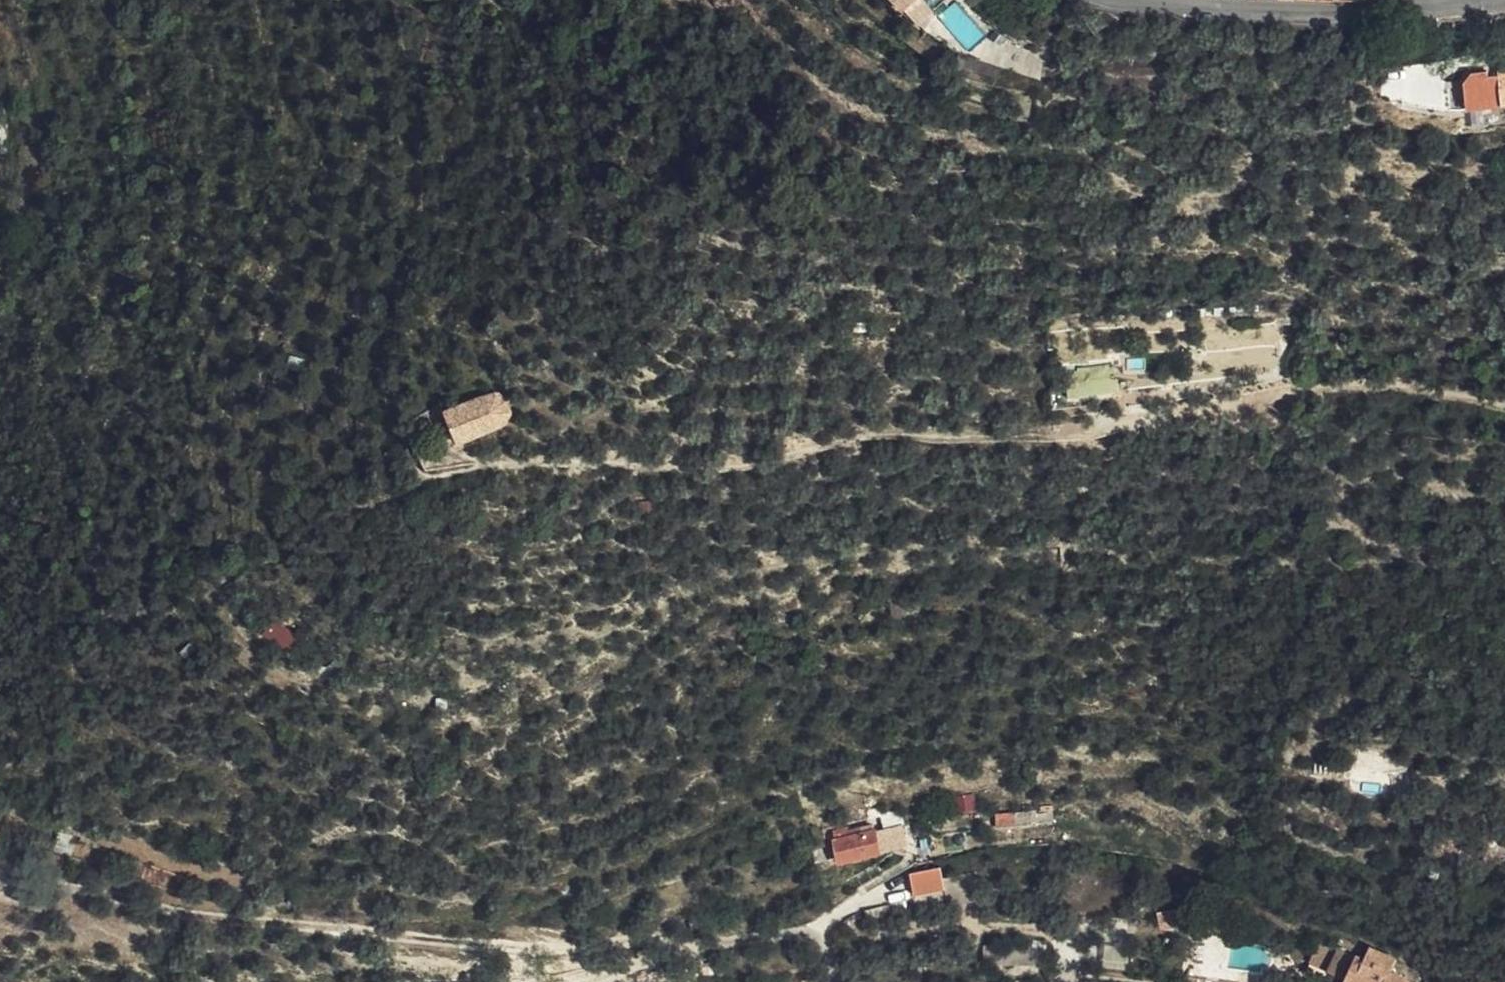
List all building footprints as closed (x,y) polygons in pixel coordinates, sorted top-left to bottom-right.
[(888,17),(911,0),(875,0),(888,17)] [(1504,90),(1504,54),(1503,54),(1503,60),(1494,62),(1492,54),(1476,57),(1468,69),(1470,94),(1504,90)] [(496,364),(452,381),(465,416),(509,395),(514,391),(517,384),(517,378),(516,375),(511,368),(504,365),(496,364)] [(876,802),(849,806),(850,814),(838,816),(842,835),(882,828),(876,802)] [(10,819),(0,811),(0,833),(10,819)] [(909,875),(942,869),(935,847),(906,852),(909,875)] [(1178,917),(1176,917),(1176,908),(1162,908),(1162,922),(1163,930),(1178,930),(1178,917)] [(1353,953),(1345,973),(1355,977),(1354,979),(1361,981),(1367,981),(1377,956),(1417,972),(1416,976),(1428,981),(1433,981),(1430,944),(1405,933),(1406,929),(1379,918),(1377,922),(1347,910),(1342,922),(1346,923),(1373,934),(1368,945),(1358,941),(1353,953)] [(1336,946),(1353,953),(1358,941),(1368,945),(1373,934),(1346,923),(1336,946)] [(1410,975),(1416,976),(1417,972),(1377,956),(1367,981),(1407,981),(1410,975)]
